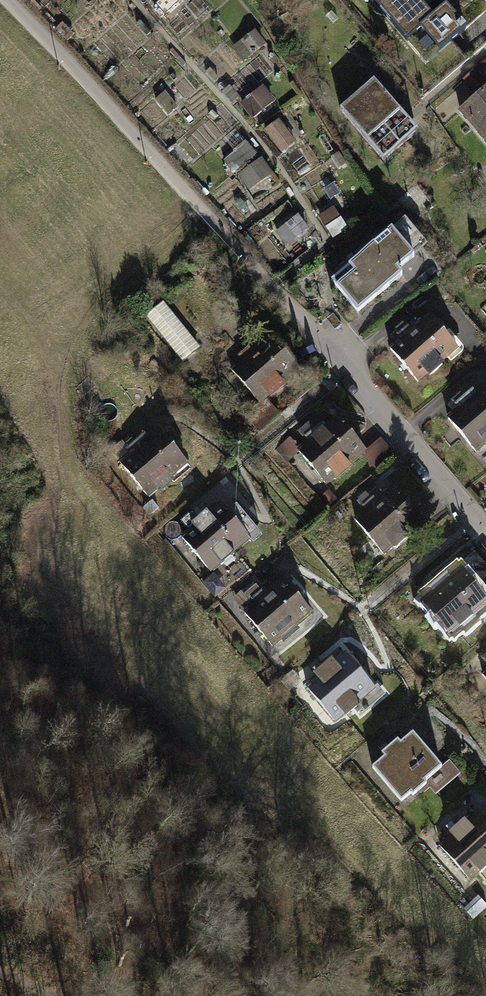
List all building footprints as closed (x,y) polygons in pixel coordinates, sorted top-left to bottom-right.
[(147,5),(160,19),(181,0),(152,0),(147,5)] [(400,45),(401,44),(413,58),(433,41),(421,27),(433,15),(420,0),(361,0),(400,45)] [(442,7),(469,19),(485,6),(480,0),(450,0),(442,7)] [(249,35),(232,47),(243,62),(259,50),(249,35)] [(450,112),(485,152),(485,82),(485,81),(450,112)] [(366,82),(333,111),(377,161),(411,132),(366,82)] [(254,88),(235,102),(249,120),(268,106),(254,88)] [(163,91),(156,98),(171,115),(178,108),(163,91)] [(281,119),(266,130),(283,153),(298,142),(281,119)] [(246,141),(223,158),(234,172),(257,155),(246,141)] [(263,159),(239,176),(249,190),(273,173),(263,159)] [(335,206),(320,216),(332,236),(348,226),(335,206)] [(299,215),(278,231),(289,246),(310,230),(299,215)] [(407,217),(397,225),(417,249),(427,241),(407,217)] [(326,281),(353,312),(395,276),(390,270),(406,257),(384,231),(326,281)] [(159,303),(143,316),(181,361),(197,348),(159,303)] [(436,313),(392,349),(418,382),(463,345),(436,313)] [(263,336),(217,371),(246,409),(292,374),(263,336)] [(440,422),(466,455),(485,439),(485,387),(485,386),(440,422)] [(331,418),(285,451),(315,490),(360,454),(331,418)] [(156,428),(115,462),(147,502),(189,468),(156,428)] [(389,487),(347,520),(376,557),(418,523),(389,487)] [(220,504),(178,537),(208,574),(248,541),(250,543),(260,535),(235,505),(226,512),(220,504)] [(426,592),(415,601),(442,635),(483,604),(454,568),(442,577),(440,574),(423,588),(426,592)] [(281,578),(240,611),(269,648),(310,615),(281,578)] [(346,654),(302,687),(332,725),(375,691),(346,654)] [(474,674),(485,689),(485,658),(483,661),(485,664),(474,674)] [(396,738),(378,752),(382,757),(370,767),(400,802),(441,769),(411,733),(400,743),(396,738)] [(444,849),(468,879),(485,865),(485,819),(484,817),(444,849)] [(472,899),(462,908),(471,918),(481,909),(472,899)]
